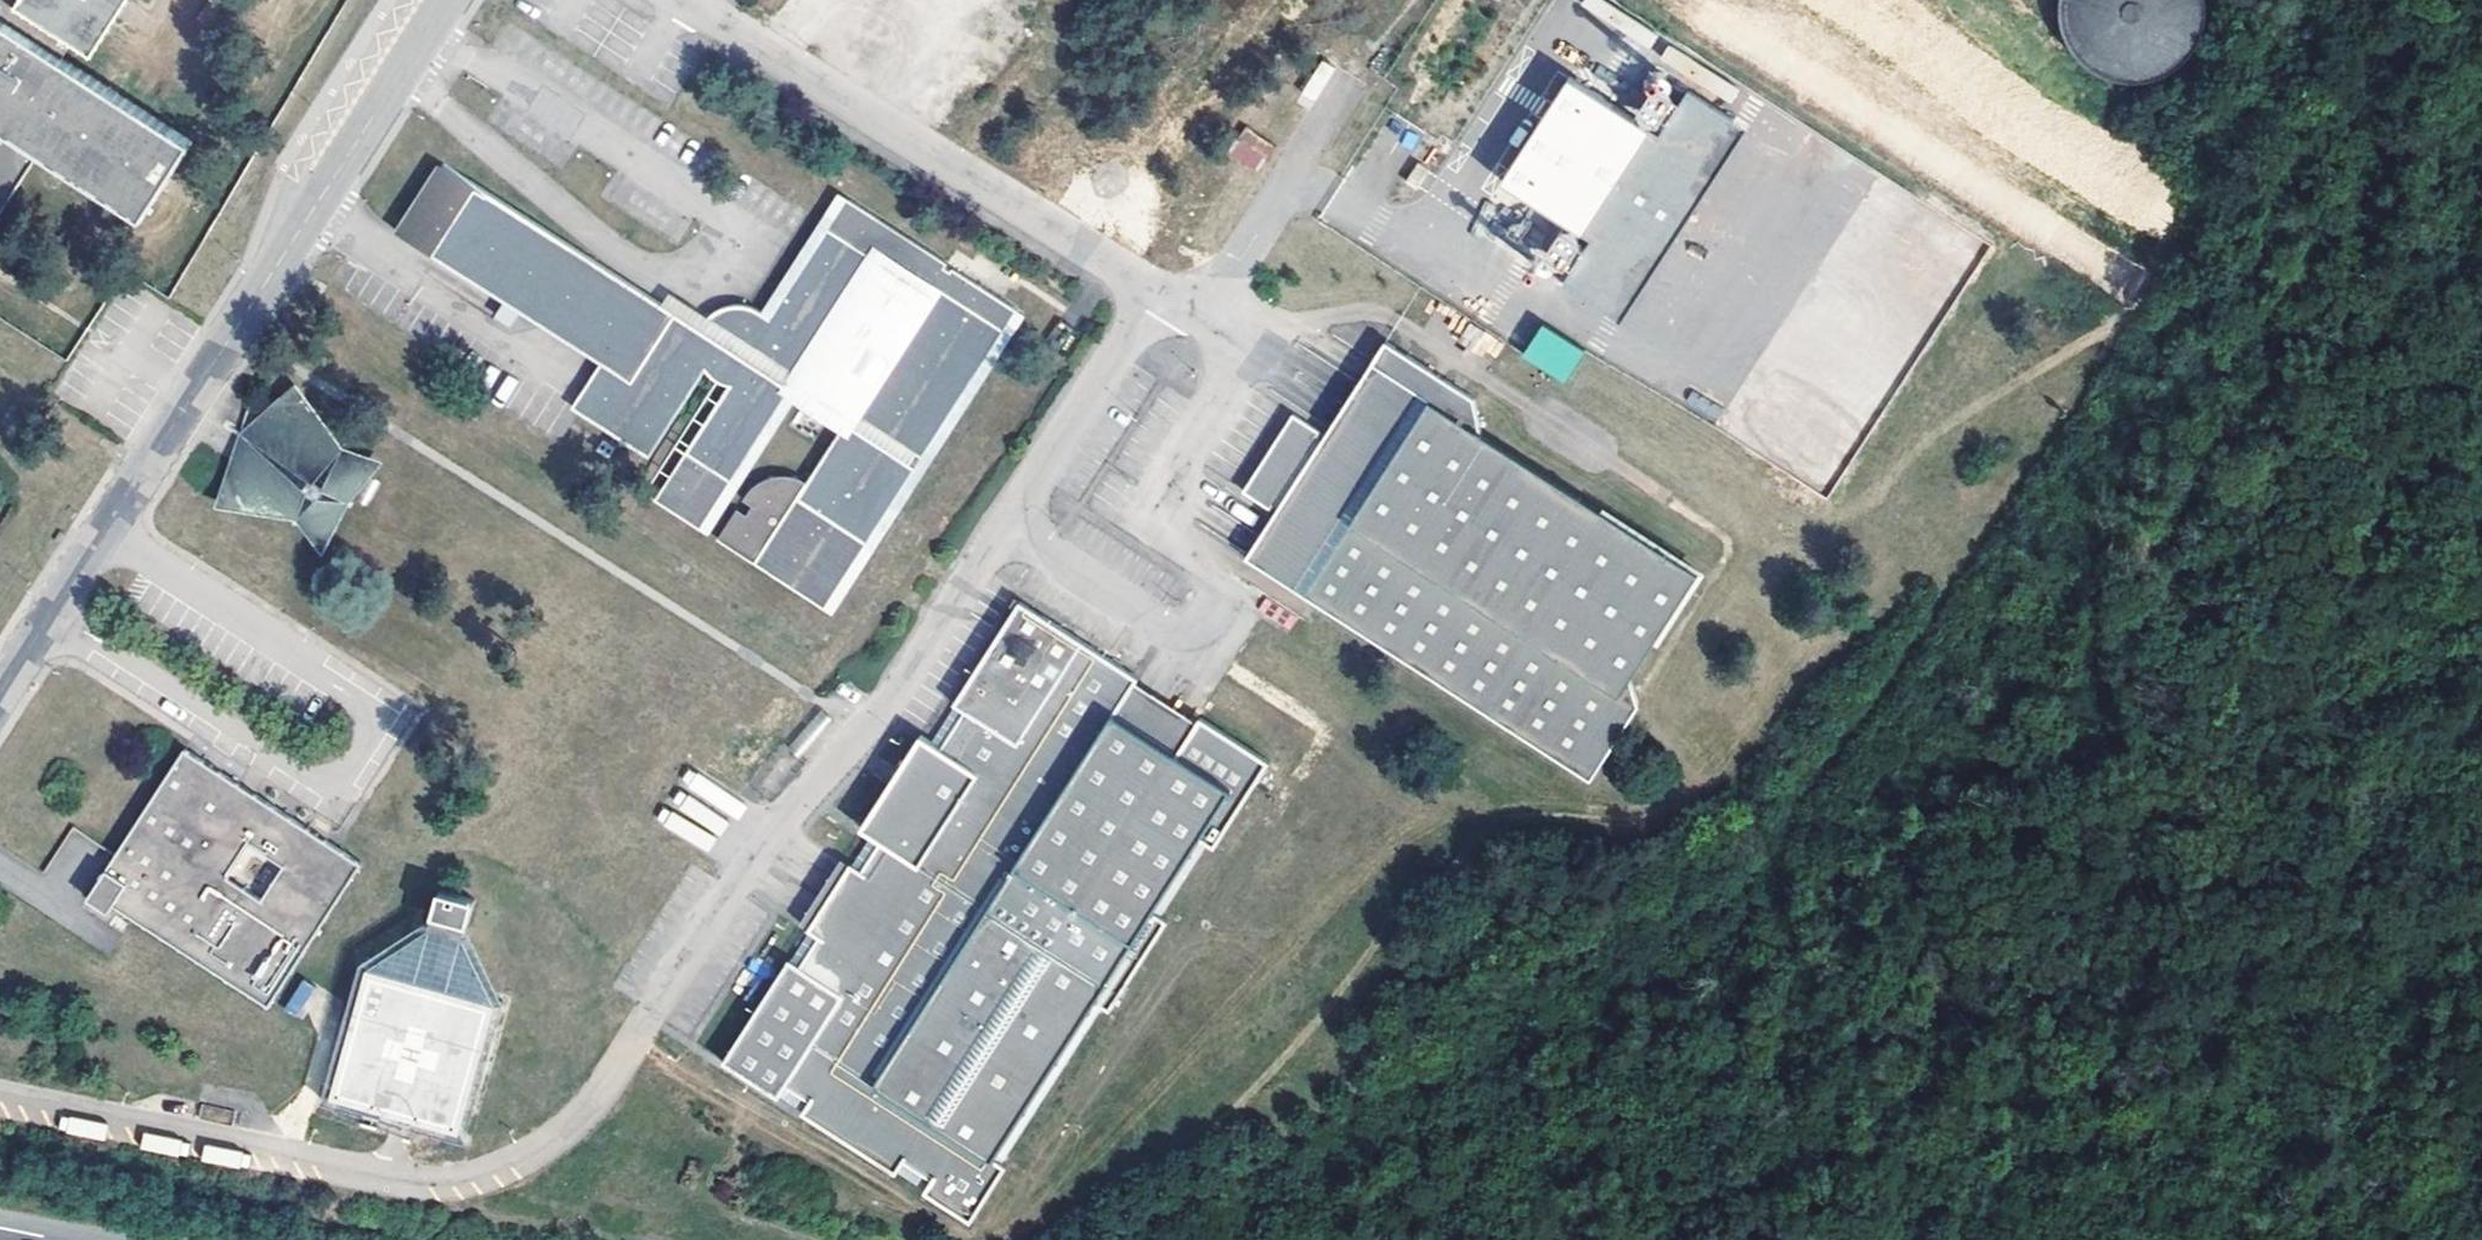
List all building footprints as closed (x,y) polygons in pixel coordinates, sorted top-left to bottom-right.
[(29,164),(139,227),(192,135),(15,34),(23,21),(90,60),(125,0),(0,0),(0,214),(29,164)] [(2187,0),(2089,0),(2089,2),(2090,7),(2092,13),(2094,17),(2097,22),(2100,26),(2104,30),(2108,34),(2113,37),(2117,39),(2123,41),(2128,43),(2133,43),(2139,44),(2145,43),(2150,42),(2155,41),(2160,38),(2164,36),(2169,33),(2173,29),(2176,25),(2180,21),(2182,16),(2184,11),(2186,5),(2187,0)] [(1313,109),(1335,66),(1320,58),(1298,102),(1313,109)] [(1656,138),(1569,82),(1501,186),(1588,242),(1559,286),(1618,324),(1744,129),(1686,92),(1656,138)] [(483,105),(444,164),(399,230),(541,322),(513,366),(583,411),(649,456),(705,369),(715,379),(731,384),(655,505),(709,541),(725,514),(738,493),(793,408),(837,435),(806,484),(795,480),(778,479),(764,483),(754,489),(746,497),(743,502),(754,510),(747,520),(738,513),(734,520),(718,544),(754,567),(831,614),(1023,315),(959,273),(945,264),(846,199),(831,223),(770,317),(758,310),(750,307),(743,306),(733,305),(724,308),(715,315),(706,329),(670,306),(634,284),(671,226),(483,105)] [(1246,126),(1227,153),(1256,174),(1275,146),(1246,126)] [(1424,190),(1433,171),(1414,163),(1406,182),(1424,190)] [(670,306),(706,329),(712,318),(676,296),(670,306)] [(1294,413),(1244,489),(1276,511),(1248,555),(1592,777),(1639,704),(1632,678),(1701,570),(1482,428),(1476,398),(1390,341),(1328,432),(1294,413)] [(264,411),(239,433),(229,464),(216,506),(295,522),(323,554),(349,505),(383,461),(342,449),(296,382),(264,411)] [(861,827),(880,841),(861,868),(846,864),(809,929),(819,937),(797,966),(789,961),(723,1060),(720,1065),(777,1097),(803,1113),(971,1220),(1006,1166),(992,1157),(1203,838),(1214,845),(1269,762),(1200,716),(1198,721),(1137,682),(1138,679),(1110,661),(1020,600),(954,703),(962,710),(940,744),(919,734),(914,742),(897,769),(886,787),(863,824),(861,827)] [(294,968),(361,863),(343,852),(184,748),(115,854),(82,906),(102,919),(109,911),(130,925),(265,1013),(271,1003),(294,968)] [(473,899),(439,890),(433,913),(433,914),(370,956),(361,962),(324,1101),(339,1106),(336,1114),(340,1115),(340,1114),(365,1121),(364,1121),(379,1126),(380,1125),(415,1134),(417,1127),(468,1140),(505,1000),(504,1000),(501,994),(466,923),(466,922),(467,922),(473,899)] [(299,1018),(316,987),(301,979),(284,1010),(299,1018)]
